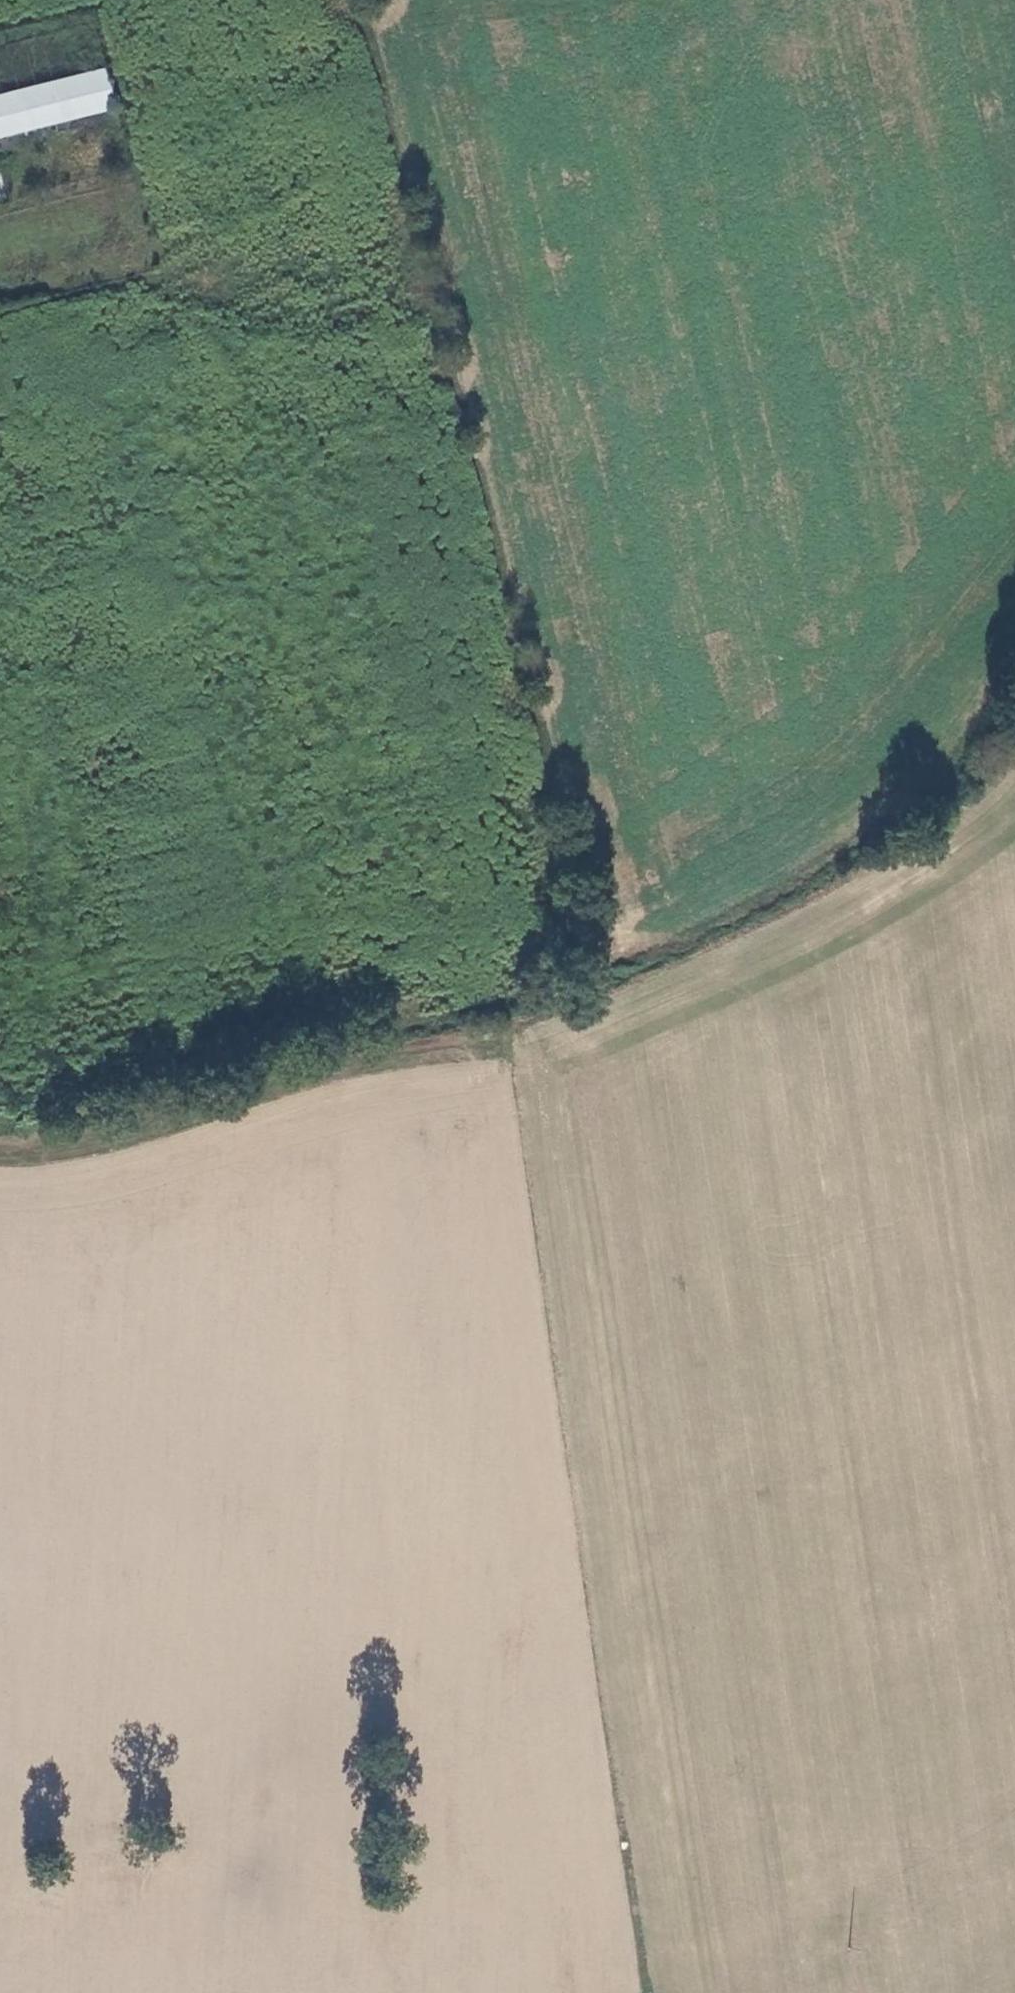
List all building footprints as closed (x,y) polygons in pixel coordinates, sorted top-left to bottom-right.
[(105,112),(96,74),(0,96),(0,136),(105,112)]
